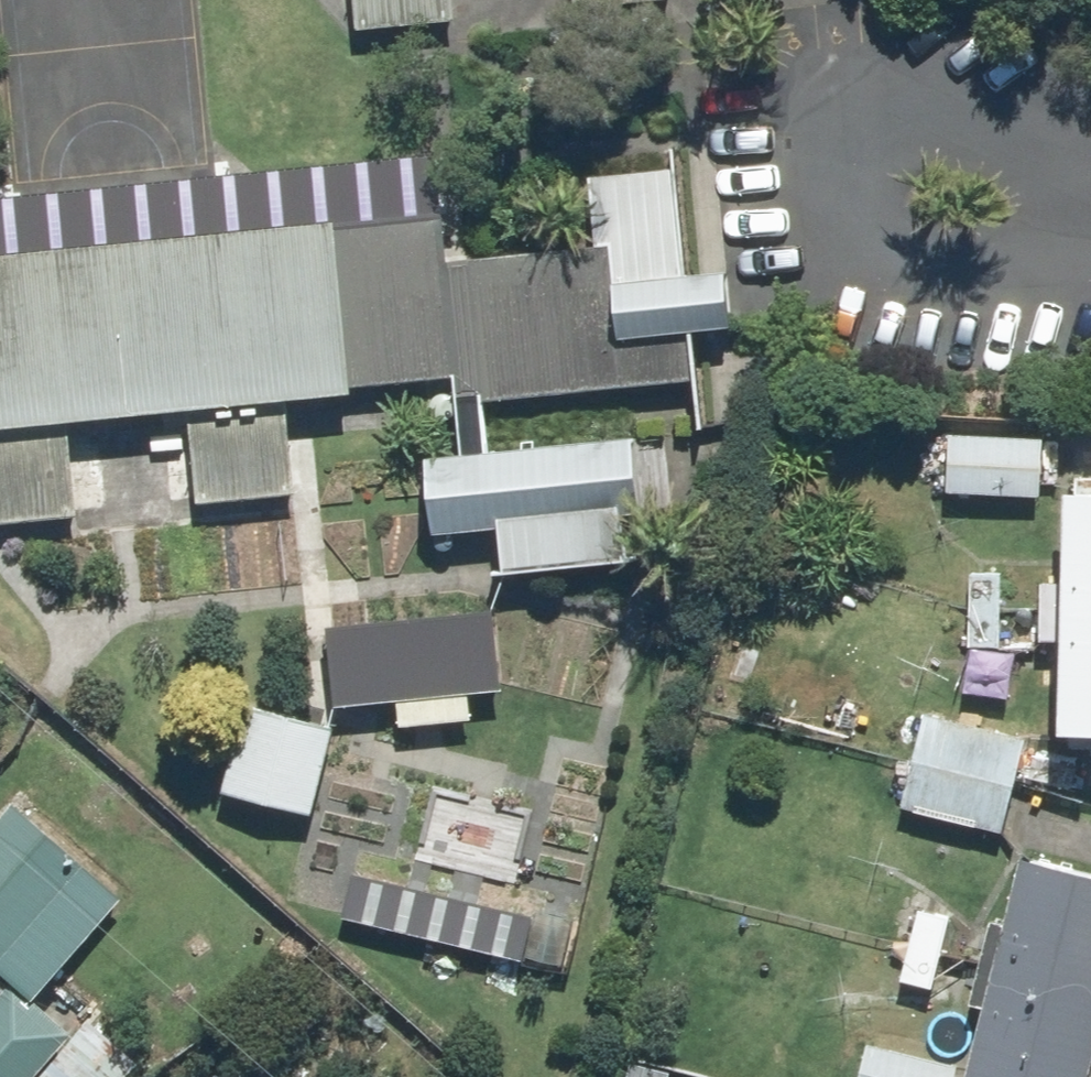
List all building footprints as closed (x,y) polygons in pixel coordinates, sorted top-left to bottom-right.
[(355,32),(456,22),(454,0),(352,0),(355,32)] [(576,9),(665,0),(575,0),(576,9)] [(337,220),(354,394),(464,383),(466,405),(698,383),(677,158),(591,166),(599,247),(451,261),(447,210),(337,220)] [(0,253),(0,428),(354,394),(337,220),(0,253)] [(283,401),(190,410),(199,500),(292,491),(283,401)] [(0,431),(0,519),(83,511),(75,424),(0,431)] [(1047,432),(949,427),(946,488),(1043,494),(1047,432)] [(634,436),(432,455),(444,578),(646,559),(634,436)] [(1070,569),(1040,569),(1040,645),(1070,645),(1070,733),(1090,733),(1090,478),(1070,478),(1070,569)] [(1007,566),(976,565),(969,684),(1000,686),(1007,566)] [(495,609),(326,625),(334,707),(503,691),(495,609)] [(345,728),(241,705),(221,795),(325,818),(345,728)] [(1037,739),(924,711),(901,804),(1014,832),(1037,739)] [(148,1046),(104,1004),(76,1033),(38,996),(129,900),(20,797),(0,817),(0,1076),(119,1076),(148,1046)] [(1014,924),(993,920),(976,997),(997,1002),(982,1073),(1001,1076),(1090,1076),(1090,864),(1029,851),(1014,924)] [(547,912),(356,871),(344,924),(536,966),(547,912)] [(954,921),(897,910),(888,954),(914,959),(909,984),(941,990),(954,921)] [(869,1039),(859,1076),(961,1076),(965,1063),(869,1039)]
